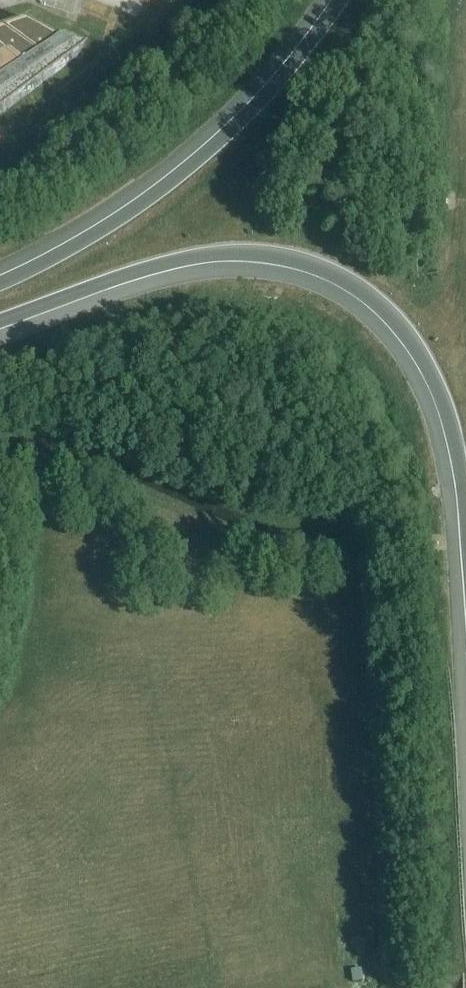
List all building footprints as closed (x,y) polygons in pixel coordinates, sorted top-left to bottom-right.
[(1,115),(2,114),(4,113),(83,54),(65,43),(65,42),(28,23),(0,33),(0,116),(1,115)]
